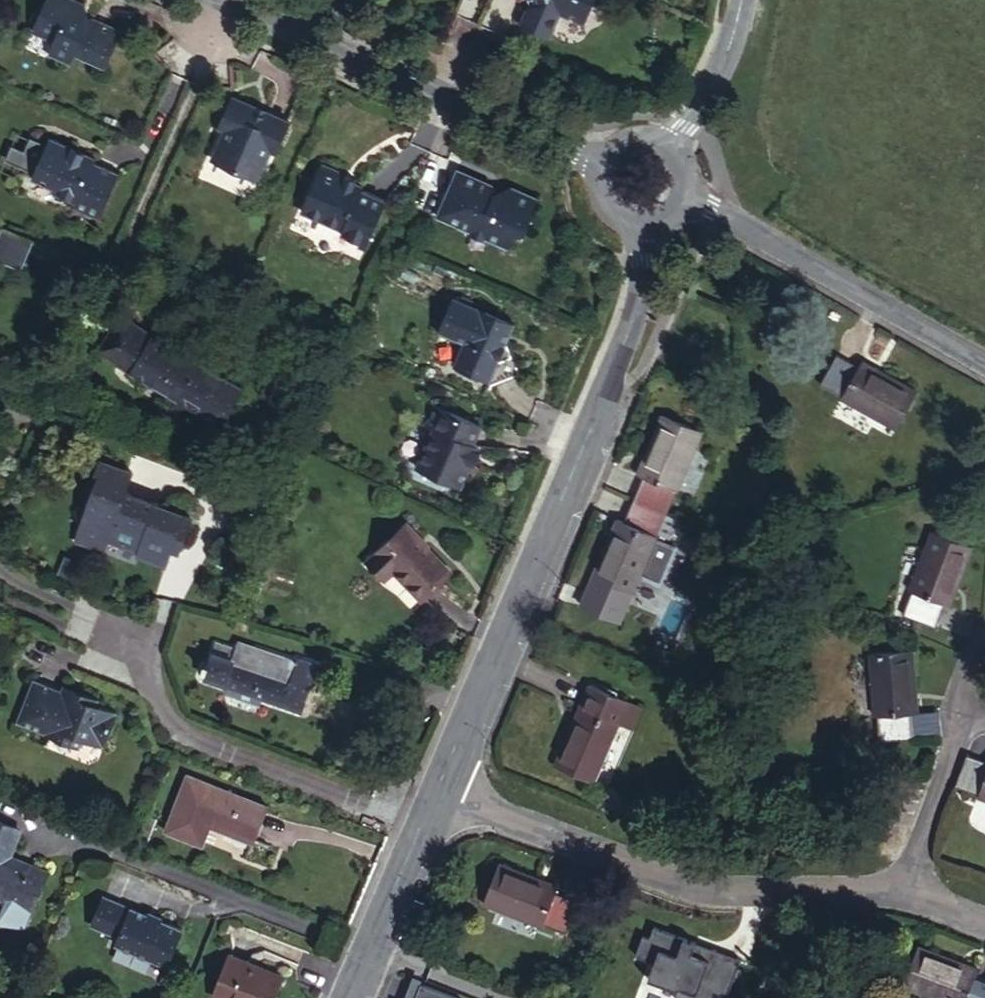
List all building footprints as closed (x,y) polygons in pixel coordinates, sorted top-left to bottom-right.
[(68,0),(36,0),(24,28),(45,36),(38,51),(63,61),(66,53),(96,66),(111,30),(84,19),(80,22),(80,24),(69,20),(76,4),(68,0)] [(529,5),(524,7),(518,22),(529,27),(534,25),(550,32),(559,13),(581,23),(591,0),(527,0),(529,5)] [(548,36),(550,32),(534,25),(529,27),(548,36)] [(243,104),(220,94),(207,123),(214,127),(202,156),(246,176),(259,147),(266,150),(279,120),(255,108),(253,113),(241,107),(243,104)] [(59,148),(61,143),(39,133),(22,174),(43,183),(45,190),(66,198),(64,203),(91,214),(110,170),(85,159),(87,154),(74,148),(71,153),(59,148)] [(74,148),(61,143),(59,148),(71,153),(74,148)] [(331,174),(308,165),(291,206),(329,224),(328,228),(357,240),(373,199),(349,189),(351,183),(343,180),(345,176),(332,170),(331,174)] [(428,215),(457,228),(471,218),(474,235),(495,244),(499,234),(513,228),(520,209),(519,208),(525,193),(499,182),(485,187),(481,181),(444,165),(432,193),(437,195),(428,215)] [(423,213),(428,215),(437,195),(432,193),(423,213)] [(471,218),(457,228),(454,229),(474,238),(474,235),(471,218)] [(0,227),(0,258),(21,267),(33,237),(1,224),(0,227)] [(440,292),(428,318),(439,323),(437,331),(449,336),(440,360),(478,377),(478,380),(507,369),(494,335),(489,332),(496,316),(440,292)] [(503,317),(496,316),(489,332),(494,335),(503,317)] [(439,323),(428,318),(426,326),(437,331),(439,323)] [(128,375),(148,336),(115,319),(95,356),(128,375)] [(698,347),(703,336),(691,332),(687,341),(698,347)] [(245,386),(148,336),(128,375),(199,412),(195,420),(219,433),(245,386)] [(892,431),(913,393),(859,364),(856,369),(834,358),(819,387),(841,398),(839,402),(854,410),(892,431)] [(468,418),(424,398),(414,418),(420,421),(406,453),(411,465),(448,481),(458,459),(463,460),(468,447),(465,446),(466,440),(460,437),(468,418)] [(641,472),(671,484),(676,487),(699,429),(659,413),(635,469),(641,472)] [(156,510),(152,502),(117,488),(124,467),(90,455),(83,474),(88,476),(80,497),(67,501),(72,516),(67,533),(89,541),(102,536),(105,528),(130,538),(128,545),(127,547),(158,559),(164,543),(173,515),(156,510)] [(630,498),(660,510),(671,484),(641,472),(630,498)] [(651,534),(660,510),(630,498),(621,521),(651,534)] [(182,514),(152,502),(156,510),(173,515),(164,543),(171,546),(182,514)] [(654,538),(655,536),(651,534),(621,521),(614,519),(591,577),(631,593),(639,573),(654,538)] [(912,586),(944,598),(950,600),(973,543),(932,527),(908,584),(912,586)] [(105,528),(102,536),(128,545),(130,538),(105,528)] [(379,580),(402,611),(430,593),(405,555),(408,552),(396,534),(352,566),(368,588),(379,580)] [(673,546),(654,538),(639,573),(659,581),(673,546)] [(934,622),(944,598),(912,586),(903,610),(934,622)] [(910,711),(919,709),(913,646),(871,649),(876,713),(880,713),(910,711)] [(221,647),(219,654),(295,680),(300,665),(259,652),(258,657),(237,650),(236,654),(221,647)] [(295,680),(219,654),(213,679),(305,708),(321,664),(302,658),(300,665),(295,680)] [(69,687),(51,681),(26,671),(9,715),(71,738),(74,731),(97,739),(109,702),(89,695),(91,689),(72,682),(69,687)] [(53,675),(51,681),(69,687),(72,682),(53,675)] [(593,686),(584,711),(613,723),(617,724),(626,699),(593,686)] [(613,723),(584,711),(574,708),(552,765),(591,781),(613,723)] [(914,736),(941,733),(939,708),(919,709),(910,711),(914,736)] [(882,739),(914,736),(910,711),(880,713),(882,739)] [(969,748),(957,780),(979,788),(978,791),(984,793),(984,754),(969,748)] [(270,804),(190,771),(167,828),(204,843),(214,822),(256,838),(270,804)] [(18,860),(16,865),(6,861),(8,856),(20,830),(0,822),(0,899),(29,911),(45,872),(18,860)] [(16,865),(18,860),(8,856),(6,861),(16,865)] [(547,873),(530,916),(587,938),(590,933),(614,942),(626,910),(602,901),(604,896),(547,873)] [(170,963),(184,926),(104,894),(92,924),(120,935),(117,942),(170,963)] [(919,946),(904,986),(936,997),(984,997),(984,978),(976,975),(978,969),(919,946)] [(251,960),(232,953),(215,994),(225,997),(273,997),(280,979),(249,967),(251,960)] [(282,972),(251,960),(249,967),(280,979),(282,972)] [(414,973),(404,997),(415,997),(421,982),(422,977),(414,973)] [(421,982),(415,997),(463,997),(421,982)]
